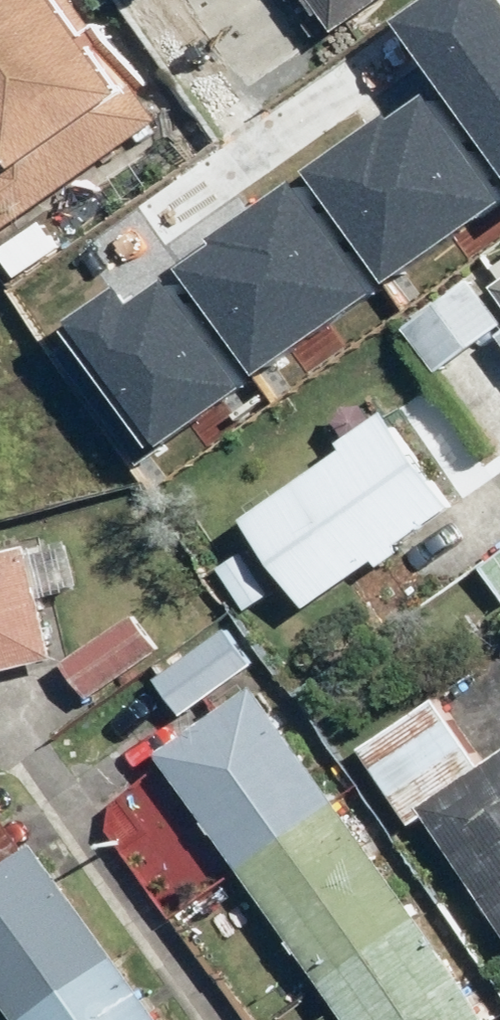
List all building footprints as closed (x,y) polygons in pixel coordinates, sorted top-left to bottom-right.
[(166,119),(140,83),(133,88),(106,51),(119,42),(88,0),(0,0),(0,237),(166,119)] [(276,0),(217,0),(191,20),(257,105),(320,57),(276,0)] [(350,27),(388,0),(330,0),(350,27)] [(398,83),(494,222),(499,218),(499,12),(398,83)] [(442,251),(393,184),(338,224),(387,291),(442,251)] [(460,499),(392,409),(252,515),(322,607),(387,557),(392,563),(412,548),(406,540),(460,499)] [(0,557),(0,671),(61,656),(47,598),(90,588),(79,539),(0,557)] [(490,565),(499,578),(499,557),(490,565)] [(165,648),(141,614),(71,663),(95,697),(165,648)] [(499,656),(370,752),(423,824),(433,817),(499,908),(499,657),(499,656)] [(261,684),(167,753),(360,1019),(499,1019),(499,1014),(261,684)] [(10,816),(0,823),(0,983),(26,1019),(174,1019),(48,843),(36,852),(10,816)]
